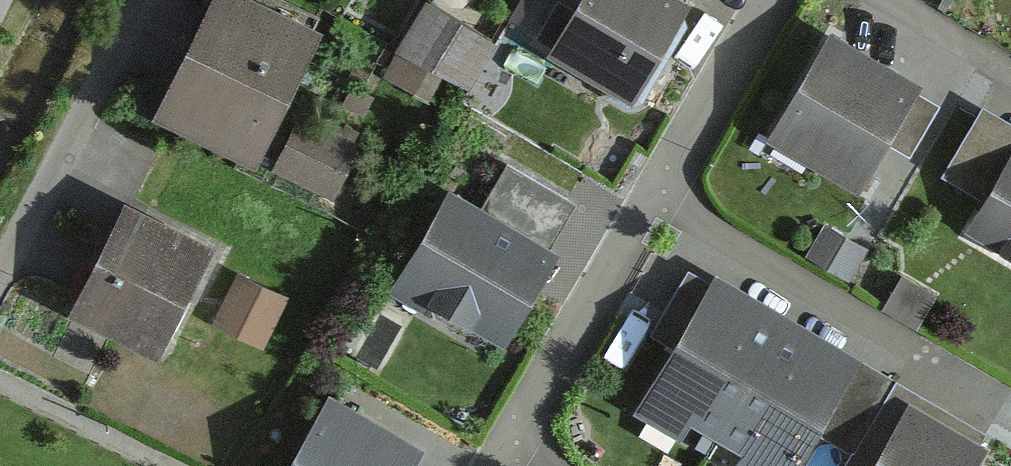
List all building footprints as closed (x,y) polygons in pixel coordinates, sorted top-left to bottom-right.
[(243,0),(215,0),(157,118),(260,168),(324,39),(243,0)] [(548,61),(631,107),(689,0),(581,0),(548,61)] [(487,40),(423,5),(397,52),(460,88),(487,40)] [(906,98),(814,46),(763,136),(855,188),(906,98)] [(360,155),(306,127),(282,172),(336,201),(360,155)] [(1007,153),(962,233),(1010,259),(1010,156),(1007,153)] [(578,207),(505,169),(480,217),(450,202),(403,293),(507,346),(578,207)] [(212,253),(125,210),(72,315),(159,358),(212,253)] [(713,434),(779,315),(715,279),(649,398),(713,434)] [(295,309),(249,287),(227,330),(273,353),(295,309)] [(844,351),(779,315),(713,434),(770,465),(779,465),(844,351)] [(907,410),(877,465),(983,465),(989,454),(907,410)] [(303,465),(421,465),(422,465),(330,416),(303,465)]
